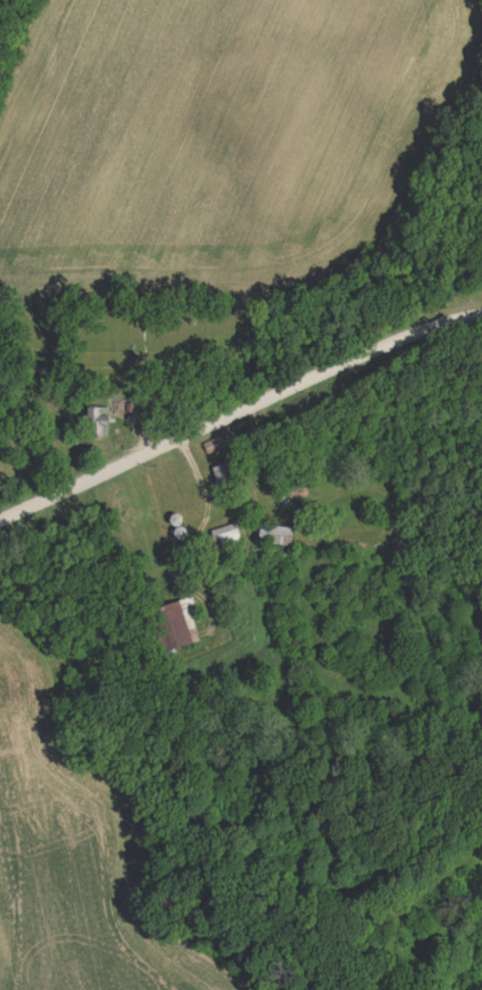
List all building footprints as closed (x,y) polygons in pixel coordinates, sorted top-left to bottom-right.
[(109,438),(108,409),(91,410),(92,439),(109,438)] [(216,549),(241,541),(236,525),(211,532),(216,549)] [(291,547),(292,529),(259,528),(258,546),(291,547)] [(199,644),(193,622),(185,624),(179,603),(152,611),(164,653),(199,644)]
